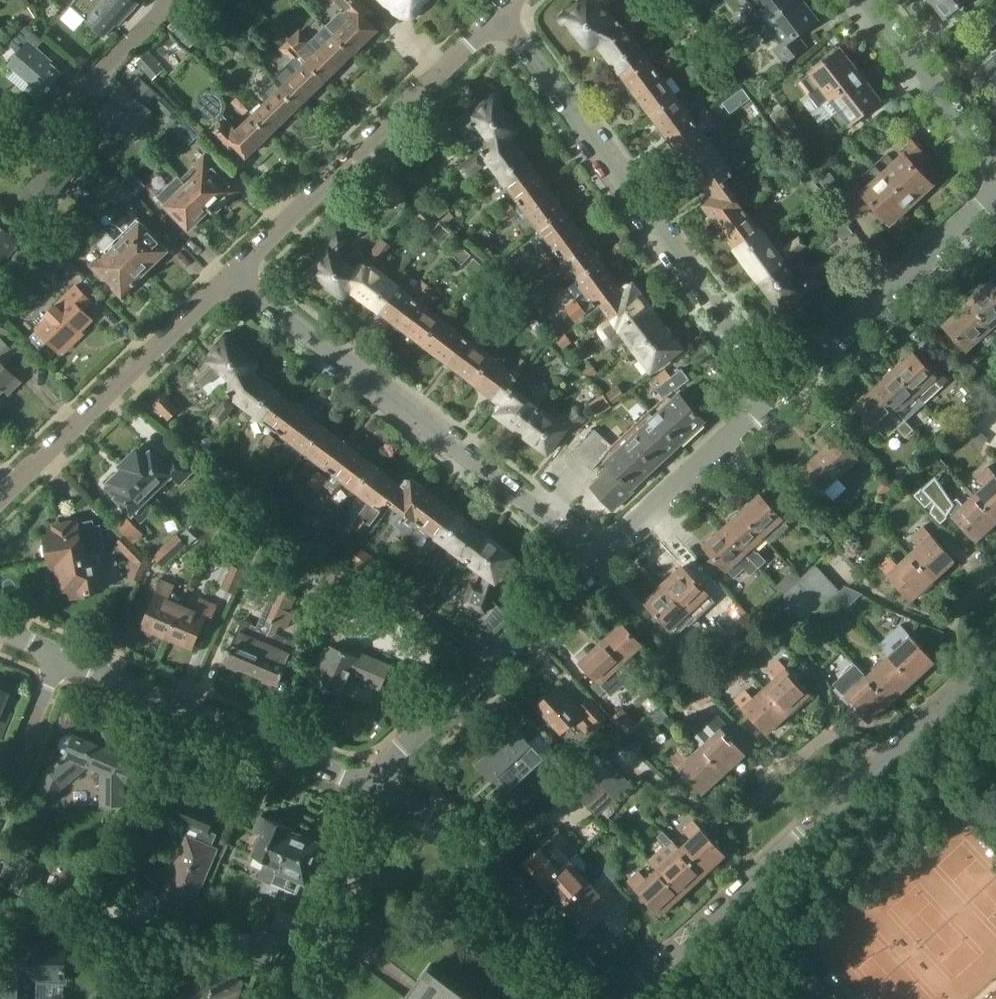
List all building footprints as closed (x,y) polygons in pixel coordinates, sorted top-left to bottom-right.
[(70,5),(104,36),(116,23),(116,22),(121,17),(124,19),(138,4),(134,0),(75,0),(70,5)] [(335,35),(337,37),(339,35),(344,40),(344,41),(348,45),(347,45),(353,52),(377,29),(361,13),(367,8),(359,0),(338,0),(347,9),(344,12),(340,11),(326,25),(327,26),(335,35)] [(421,3),(424,0),(393,0),(406,12),(408,13),(409,13),(411,14),(413,13),(415,13),(416,12),(418,10),(418,9),(419,7),(420,5),(421,3)] [(610,27),(596,7),(598,2),(600,0),(585,0),(585,1),(585,3),(585,4),(585,5),(586,6),(571,17),(571,16),(570,15),(568,15),(567,14),(566,14),(564,14),(563,15),(562,16),(561,17),(560,18),(560,19),(560,21),(560,22),(561,23),(562,24),(563,25),(564,26),(566,26),(567,26),(568,25),(570,25),(571,24),(586,45),(596,38),(596,39),(611,28),(610,27)] [(703,2),(701,0),(683,0),(691,11),(703,2)] [(757,30),(795,0),(726,0),(736,12),(741,9),(747,15),(746,16),(757,30)] [(757,30),(767,43),(779,35),(785,43),(776,50),(786,62),(806,46),(797,35),(817,19),(802,0),(795,0),(757,30)] [(946,15),(966,0),(935,0),(946,15)] [(979,6),(987,29),(995,25),(995,16),(991,9),(984,2),(979,6)] [(650,11),(644,3),(637,9),(639,19),(650,11)] [(634,23),(639,19),(637,9),(628,15),(634,23)] [(204,35),(180,13),(167,26),(191,49),(204,35)] [(685,23),(697,39),(707,31),(695,15),(685,23)] [(596,39),(615,64),(639,46),(619,20),(610,27),(611,28),(596,39)] [(45,55),(37,48),(44,39),(27,25),(7,39),(18,54),(10,65),(32,83),(28,88),(42,99),(62,74),(43,58),(45,55)] [(288,40),(295,47),(326,78),(353,52),(347,45),(348,45),(344,41),(344,40),(339,35),(337,37),(335,35),(327,26),(309,44),(307,42),(310,39),(300,28),(288,40)] [(293,99),(299,104),(326,78),(295,47),(288,40),(279,49),(286,55),(287,53),(292,58),(285,66),(287,67),(274,80),(276,82),(282,88),(284,86),(290,93),(289,94),(294,99),(293,99)] [(639,46),(615,64),(634,90),(658,72),(639,46)] [(813,93),(822,104),(831,97),(860,75),(840,50),(812,72),(802,80),(812,93),(813,93)] [(147,51),(138,60),(150,73),(159,65),(147,51)] [(672,61),(672,60),(667,53),(658,59),(664,67),(672,61)] [(681,53),(672,60),(672,61),(664,67),(668,74),(687,60),(681,53)] [(995,54),(982,66),(995,82),(995,55),(995,54)] [(677,97),(658,72),(634,90),(652,116),(677,97)] [(860,75),(831,97),(822,104),(831,116),(830,117),(841,130),(880,100),(860,75)] [(95,122),(108,133),(107,134),(111,137),(112,136),(117,141),(128,128),(133,132),(152,109),(150,107),(159,96),(160,97),(161,96),(139,76),(138,77),(139,78),(128,89),(122,83),(108,100),(112,103),(95,122)] [(262,123),(271,131),(299,104),(293,99),(294,99),(289,94),(290,93),(284,86),(282,88),(276,82),(263,95),(265,97),(251,111),(262,123)] [(217,119),(222,124),(213,132),(226,145),(231,139),(246,155),(271,131),(262,123),(251,111),(235,127),(223,113),(224,105),(221,97),(215,92),(207,91),(199,95),(196,103),(197,111),(201,117),(209,120),(217,119)] [(238,97),(250,109),(255,104),(243,92),(238,97)] [(476,123),(491,144),(493,145),(496,143),(506,134),(506,133),(516,126),(499,103),(501,102),(502,102),(503,101),(503,99),(503,98),(503,97),(503,95),(502,94),(502,93),(500,92),(499,92),(498,92),(497,92),(495,92),(494,93),(493,94),(492,95),(492,96),(492,97),(492,99),(492,100),(493,101),(476,113),(476,112),(475,111),(474,110),(473,109),(471,109),(470,110),(469,110),(468,111),(467,112),(454,121),(460,129),(469,122),(476,123)] [(244,115),(250,109),(238,97),(232,103),(244,115)] [(696,123),(677,97),(652,116),(671,141),(696,123)] [(696,111),(701,118),(707,114),(713,109),(709,102),(696,111)] [(771,116),(784,134),(796,124),(783,106),(771,116)] [(701,118),(696,123),(671,141),(690,167),(715,148),(705,135),(717,126),(707,114),(701,118)] [(184,119),(176,126),(177,128),(175,129),(189,144),(200,134),(186,119),(185,120),(184,119)] [(810,142),(796,124),(784,134),(797,151),(810,142)] [(502,177),(525,160),(506,134),(496,143),(493,145),(491,144),(482,151),(483,152),(478,156),(482,162),(481,163),(486,169),(492,164),(502,177)] [(888,154),(876,164),(912,203),(933,183),(915,164),(925,154),(908,138),(898,148),(904,155),(896,163),(888,154)] [(715,148),(690,167),(708,192),(734,173),(715,148)] [(44,168),(21,195),(34,205),(40,198),(48,204),(78,168),(56,149),(42,166),(44,168)] [(184,180),(184,181),(211,208),(210,209),(214,212),(236,191),(210,165),(213,161),(205,153),(193,164),(195,166),(190,171),(192,173),(184,180)] [(482,162),(478,156),(471,160),(474,168),(481,163),(482,162)] [(743,156),(735,162),(740,169),(748,163),(743,156)] [(466,174),(474,168),(471,160),(461,167),(466,174)] [(502,177),(521,203),(545,186),(525,160),(502,177)] [(858,184),(847,194),(862,212),(873,203),(890,222),(912,203),(876,164),(865,175),(873,184),(864,191),(858,184)] [(122,180),(123,181),(136,195),(140,200),(150,190),(132,171),(122,180)] [(394,178),(386,171),(376,182),(384,189),(394,178)] [(830,172),(819,180),(834,200),(845,192),(830,172)] [(435,184),(427,174),(419,182),(427,191),(435,184)] [(179,175),(157,196),(189,229),(210,209),(211,208),(184,181),(184,180),(179,175)] [(814,180),(808,184),(815,193),(820,189),(814,180)] [(127,204),(136,195),(123,181),(114,189),(127,204)] [(702,203),(721,229),(746,211),(727,185),(702,203)] [(521,203),(540,229),(564,211),(545,186),(521,203)] [(749,200),(753,206),(760,200),(756,194),(749,200)] [(432,211),(418,196),(407,209),(429,232),(440,219),(432,211)] [(432,208),(439,217),(449,209),(441,200),(432,208)] [(492,215),(497,222),(515,208),(509,200),(501,206),(503,208),(492,215)] [(757,213),(765,207),(760,200),(753,206),(757,213)] [(515,208),(497,222),(499,225),(510,217),(511,219),(519,214),(515,208)] [(835,226),(846,218),(840,210),(829,218),(835,226)] [(535,270),(544,264),(552,258),(558,253),(579,237),(582,235),(564,211),(540,229),(548,240),(545,242),(543,242),(539,244),(538,247),(538,251),(542,255),(539,257),(541,259),(532,266),(535,270)] [(746,211),(721,229),(740,255),(765,237),(767,235),(775,229),(765,215),(754,222),(746,211)] [(126,230),(115,241),(147,272),(168,250),(156,237),(151,233),(153,231),(141,219),(140,221),(132,213),(120,224),(126,230)] [(440,222),(430,233),(442,244),(452,233),(440,222)] [(843,241),(854,233),(845,222),(835,230),(843,241)] [(18,241),(0,226),(0,263),(18,241)] [(341,294),(348,284),(362,267),(361,266),(366,261),(364,254),(359,250),(352,251),(345,259),(341,256),(339,248),(346,238),(339,233),(328,246),(328,248),(327,249),(327,251),(328,254),(329,256),(318,271),(316,270),(315,269),(313,270),(312,270),(311,271),(310,272),(310,274),(310,275),(310,276),(310,278),(312,279),(313,280),(314,280),(316,280),(318,279),(319,277),(341,294)] [(147,272),(115,241),(109,235),(99,245),(109,254),(96,266),(125,295),(147,272)] [(579,237),(558,253),(567,266),(577,279),(601,261),(583,237),(582,235),(579,237)] [(767,235),(765,237),(740,255),(759,281),(784,263),(784,262),(808,246),(800,235),(783,248),(781,245),(777,248),(767,235)] [(64,237),(59,242),(56,245),(70,259),(79,249),(64,237)] [(392,246),(382,238),(377,246),(379,253),(375,259),(377,261),(380,263),(392,246)] [(370,255),(375,259),(379,253),(377,246),(370,255)] [(463,264),(471,256),(471,255),(463,246),(462,248),(454,255),(463,264)] [(370,255),(366,261),(361,266),(362,267),(348,284),(375,304),(393,281),(373,266),(377,261),(375,259),(370,255)] [(544,264),(548,269),(549,271),(557,265),(552,257),(552,258),(544,264)] [(620,287),(601,261),(577,279),(596,304),(620,287)] [(784,263),(759,281),(776,303),(775,304),(774,305),(774,306),(774,308),(774,309),(774,310),(775,311),(776,312),(778,313),(779,313),(780,313),(781,313),(783,312),(784,311),(784,310),(785,309),(785,307),(784,306),(784,305),(783,304),(798,292),(799,293),(801,294),(802,294),(803,295),(805,294),(806,294),(808,293),(820,284),(813,275),(803,283),(799,282),(784,263)] [(375,304),(400,324),(418,300),(418,299),(429,284),(422,279),(420,282),(414,278),(405,290),(393,281),(375,304)] [(968,303),(995,333),(995,282),(994,284),(992,281),(968,303)] [(418,300),(400,324),(425,343),(443,319),(430,309),(440,297),(434,293),(437,289),(429,283),(429,284),(418,299),(418,300)] [(621,328),(650,306),(633,284),(604,305),(614,319),(603,324),(604,328),(607,333),(603,336),(605,339),(621,328)] [(41,350),(49,341),(59,351),(61,348),(64,351),(73,342),(70,339),(92,318),(84,310),(93,302),(77,285),(64,297),(46,314),(50,318),(29,338),(41,350)] [(968,303),(945,325),(955,336),(946,345),(959,360),(967,361),(967,349),(980,337),(988,346),(995,339),(995,333),(968,303)] [(666,327),(650,306),(621,328),(605,339),(608,344),(611,345),(614,346),(617,346),(620,344),(621,341),(627,337),(636,349),(666,327)] [(462,333),(443,319),(425,343),(450,362),(468,338),(473,333),(478,325),(471,319),(466,326),(462,333)] [(666,327),(636,349),(652,371),(682,349),(666,327)] [(228,391),(236,382),(247,368),(254,358),(232,342),(233,340),(233,338),(233,336),(233,335),(231,334),(230,332),(229,332),(227,332),(225,333),(223,334),(222,335),(222,336),(222,338),(222,339),(222,340),(223,342),(225,343),(213,359),(213,357),(212,357),(211,356),(209,355),(208,356),(207,356),(207,357),(206,358),(192,377),(191,379),(190,382),(190,383),(191,385),(192,386),(193,388),(195,388),(196,389),(198,389),(200,389),(202,388),(203,387),(204,386),(203,383),(225,375),(228,377),(229,380),(230,382),(230,384),(230,386),(229,389),(228,391)] [(558,343),(559,344),(563,349),(573,342),(568,336),(558,343)] [(3,363),(14,352),(0,338),(0,394),(5,390),(9,393),(21,382),(3,363)] [(494,358),(468,338),(450,362),(476,381),(494,358)] [(896,369),(894,371),(916,394),(924,403),(949,380),(922,350),(916,355),(914,353),(906,360),(901,360),(896,365),(896,369)] [(506,367),(494,358),(476,381),(501,400),(530,363),(523,357),(516,366),(515,365),(513,369),(507,365),(506,367)] [(597,371),(592,364),(583,371),(588,378),(597,371)] [(228,391),(255,412),(274,388),(247,368),(236,382),(228,391)] [(657,388),(665,397),(650,411),(680,443),(705,420),(680,393),(686,387),(685,383),(690,379),(682,368),(657,388)] [(884,381),(876,388),(911,427),(916,431),(923,425),(919,420),(904,404),(916,394),(894,371),(893,372),(889,371),(884,376),(884,381)] [(538,411),(538,407),(535,404),(548,388),(543,384),(530,401),(515,389),(497,413),(522,432),(538,411)] [(613,403),(625,394),(619,386),(607,394),(613,403)] [(255,412),(282,432),(300,408),(274,388),(255,412)] [(916,431),(911,427),(876,388),(868,395),(864,394),(858,399),(859,404),(857,406),(866,416),(862,420),(873,433),(889,418),(904,433),(908,438),(916,431)] [(589,403),(598,417),(613,407),(604,394),(589,403)] [(178,408),(166,396),(156,406),(166,418),(178,408)] [(235,406),(224,397),(219,403),(224,413),(226,417),(235,406)] [(221,424),(226,417),(224,413),(219,403),(210,415),(217,421),(221,424)] [(538,411),(522,432),(548,452),(566,430),(567,430),(568,430),(569,430),(587,419),(587,418),(588,417),(588,416),(587,415),(583,408),(581,407),(580,406),(579,406),(578,406),(576,407),(575,408),(563,415),(553,418),(538,407),(538,411)] [(612,417),(626,434),(656,466),(680,443),(650,411),(638,423),(629,414),(623,407),(612,417)] [(282,432),(307,451),(325,427),(300,408),(282,432)] [(605,438),(583,461),(592,469),(597,464),(600,467),(606,461),(612,467),(592,486),(613,509),(633,491),(631,488),(656,466),(626,434),(612,417),(597,431),(605,438)] [(325,427),(307,451),(332,470),(350,447),(325,427)] [(583,461),(605,438),(597,431),(595,429),(574,452),(583,461)] [(831,496),(844,485),(837,478),(857,460),(829,430),(817,441),(824,448),(803,468),(824,490),(825,490),(831,496)] [(270,446),(277,438),(270,434),(263,442),(270,446)] [(283,443),(277,438),(270,446),(276,450),(283,443)] [(143,445),(123,464),(151,493),(171,474),(179,483),(191,472),(173,453),(162,464),(143,445)] [(376,466),(350,447),(332,470),(327,476),(318,489),(317,490),(325,496),(330,490),(334,493),(344,480),(357,490),(376,466)] [(154,496),(151,493),(123,464),(120,468),(123,471),(107,486),(143,523),(155,510),(148,502),(154,496)] [(357,490),(382,509),(401,485),(376,466),(357,490)] [(912,475),(904,466),(892,477),(901,486),(912,475)] [(995,521),(995,474),(989,466),(978,476),(985,484),(972,495),(995,521)] [(318,489),(327,476),(319,470),(309,483),(317,490),(318,489)] [(438,498),(412,479),(393,503),(407,513),(398,525),(404,530),(401,533),(407,538),(408,537),(414,529),(419,522),(438,498)] [(995,523),(995,521),(972,495),(963,504),(957,498),(952,501),(943,491),(943,490),(943,489),(943,487),(939,482),(938,481),(937,481),(936,481),(934,481),(933,482),(924,491),(922,488),(914,495),(941,523),(947,517),(947,516),(946,514),(945,513),(948,510),(977,541),(995,523)] [(743,511),(742,512),(763,535),(770,543),(789,525),(786,522),(803,508),(786,489),(769,505),(760,495),(753,502),(748,502),(743,506),(743,511)] [(445,542),(464,518),(438,498),(419,522),(414,529),(408,537),(407,538),(414,543),(416,540),(422,545),(432,532),(445,542)] [(732,521),(724,529),(759,567),(767,560),(759,551),(757,552),(751,546),(763,535),(742,512),(741,513),(736,513),(731,517),(732,521)] [(133,539),(136,536),(141,531),(127,516),(124,519),(120,515),(115,520),(133,539)] [(304,515),(299,522),(306,527),(311,520),(304,515)] [(46,537),(51,562),(67,559),(67,560),(90,557),(89,556),(96,554),(95,552),(105,551),(100,522),(94,523),(93,517),(78,520),(77,517),(64,520),(65,525),(50,527),(52,536),(46,537)] [(488,536),(464,518),(445,542),(469,560),(488,536)] [(922,568),(934,582),(957,561),(925,527),(914,537),(921,545),(910,555),(922,568)] [(750,574),(759,567),(724,529),(716,536),(712,535),(707,539),(706,544),(705,546),(734,577),(744,567),(750,574)] [(334,537),(327,531),(322,538),(329,543),(334,537)] [(140,551),(136,546),(124,534),(116,543),(135,563),(140,551)] [(154,556),(163,566),(187,544),(178,534),(154,556)] [(514,556),(488,536),(469,560),(488,575),(483,587),(472,584),(465,603),(485,610),(496,581),(514,556)] [(249,568),(261,574),(274,548),(262,542),(249,568)] [(96,555),(96,554),(89,556),(90,557),(67,560),(67,559),(51,562),(51,564),(54,563),(58,586),(63,586),(64,589),(69,588),(70,595),(80,593),(80,595),(103,591),(98,567),(118,564),(116,551),(96,555)] [(130,576),(136,579),(141,581),(150,560),(140,551),(135,563),(130,576)] [(912,602),(934,582),(922,568),(910,555),(899,565),(892,557),(881,568),(912,602)] [(385,567),(373,557),(364,569),(376,578),(385,567)] [(348,565),(335,560),(320,598),(333,603),(348,565)] [(817,564),(798,581),(806,589),(824,572),(817,564)] [(235,595),(246,571),(233,565),(222,589),(235,595)] [(362,607),(370,584),(348,565),(336,596),(330,610),(350,617),(355,604),(362,607)] [(664,584),(689,610),(697,619),(698,620),(718,601),(709,592),(708,593),(683,566),(664,584)] [(832,581),(824,572),(806,589),(814,598),(832,581)] [(409,587),(397,578),(389,588),(401,597),(409,587)] [(792,586),(784,578),(776,586),(783,592),(784,593),(792,586)] [(168,637),(181,606),(182,606),(186,596),(185,597),(172,592),(174,586),(163,581),(144,626),(168,637)] [(789,605),(806,589),(798,581),(792,586),(784,593),(780,596),(789,605)] [(832,581),(814,598),(822,608),(841,590),(832,581)] [(697,619),(689,610),(664,584),(645,601),(676,635),(688,625),(689,626),(697,619)] [(223,663),(238,669),(239,667),(252,673),(267,638),(287,591),(277,587),(272,602),(268,601),(257,627),(242,620),(223,663)] [(789,605),(797,614),(814,598),(806,589),(789,605)] [(298,595),(287,591),(267,638),(252,673),(266,678),(265,680),(272,684),(273,682),(279,684),(296,644),(276,635),(280,626),(287,629),(294,612),(292,611),(298,595)] [(797,614),(806,623),(822,608),(814,598),(797,614)] [(192,647),(203,623),(208,625),(216,605),(200,599),(195,612),(182,606),(181,606),(168,637),(192,647)] [(411,607),(408,610),(421,620),(431,607),(424,601),(422,604),(417,599),(411,607)] [(741,605),(734,612),(748,627),(755,620),(741,605)] [(497,606),(482,626),(491,633),(507,618),(497,606)] [(621,623),(601,642),(621,664),(627,671),(636,663),(636,660),(631,655),(642,645),(621,623)] [(889,655),(914,681),(936,661),(902,624),(880,645),(889,655)] [(726,646),(732,653),(745,642),(738,635),(726,646)] [(627,671),(621,664),(601,642),(580,661),(607,690),(627,671)] [(343,696),(351,677),(381,690),(391,664),(353,648),(350,654),(331,645),(314,683),(343,696)] [(678,663),(692,677),(694,676),(702,668),(688,653),(678,663)] [(866,675),(891,702),(914,681),(889,655),(866,675)] [(681,688),(683,686),(692,677),(678,663),(675,659),(663,670),(681,688)] [(776,678),(766,687),(791,714),(812,694),(780,660),(769,670),(776,678)] [(891,702),(866,675),(855,663),(833,683),(869,722),(891,702)] [(694,676),(713,696),(723,686),(704,666),(702,668),(694,676)] [(692,677),(683,686),(702,706),(713,696),(694,676),(692,677)] [(580,707),(560,685),(537,705),(562,732),(574,720),(585,731),(593,724),(596,728),(606,719),(589,699),(580,707)] [(791,714),(766,687),(755,698),(748,690),(736,701),(768,735),(791,714)] [(3,708),(9,693),(0,689),(0,737),(11,712),(3,708)] [(642,724),(651,733),(669,715),(659,707),(642,724)] [(612,717),(629,736),(639,727),(622,708),(612,717)] [(712,737),(701,748),(726,774),(748,754),(716,720),(705,730),(712,737)] [(512,787),(543,758),(516,729),(505,739),(507,741),(502,746),(499,744),(479,763),(493,778),(499,772),(512,787)] [(124,754),(74,733),(73,736),(70,734),(63,737),(60,744),(63,750),(66,752),(65,754),(67,755),(48,771),(39,792),(56,800),(61,787),(88,766),(101,771),(100,806),(126,806),(126,782),(127,783),(133,767),(121,762),(124,754)] [(726,774),(701,748),(690,758),(682,750),(672,760),(704,794),(726,774)] [(581,778),(564,759),(565,759),(557,751),(546,761),(553,770),(554,769),(571,787),(581,778)] [(588,774),(596,782),(613,766),(606,758),(588,774)] [(604,791),(622,775),(613,766),(596,782),(604,791)] [(596,782),(588,774),(573,788),(580,796),(596,782)] [(604,791),(613,801),(630,785),(622,775),(604,791)] [(596,782),(580,796),(588,805),(604,791),(596,782)] [(604,791),(588,805),(597,815),(613,801),(604,791)] [(187,836),(175,865),(174,866),(179,869),(180,866),(184,868),(183,870),(190,873),(191,871),(206,877),(218,848),(211,845),(216,835),(209,832),(218,813),(184,799),(176,819),(187,824),(183,834),(187,836)] [(274,883),(279,870),(295,833),(285,829),(287,826),(263,815),(256,832),(263,835),(254,855),(266,860),(258,878),(265,881),(261,891),(269,894),(274,883)] [(670,840),(679,850),(704,876),(727,855),(695,820),(684,830),(692,838),(681,849),(672,839),(670,840)] [(543,884),(570,859),(561,849),(569,842),(558,830),(523,861),(543,884)] [(295,833),(279,870),(274,883),(269,894),(276,897),(280,887),(286,890),(292,876),(305,881),(313,861),(320,864),(328,847),(295,833)] [(683,896),(704,876),(679,850),(670,840),(649,860),(658,870),(658,869),(683,896)] [(32,899),(46,866),(24,857),(11,890),(32,899)] [(570,859),(543,884),(562,906),(590,882),(570,859)] [(174,866),(175,865),(170,863),(167,869),(172,872),(162,895),(181,904),(177,913),(193,919),(201,900),(197,898),(206,877),(191,871),(190,873),(183,870),(184,868),(180,866),(179,869),(174,866)] [(610,864),(603,870),(613,880),(616,871),(610,864)] [(600,867),(594,872),(597,875),(603,870),(600,867)] [(648,879),(640,871),(629,882),(661,916),(683,896),(658,869),(658,870),(648,879)] [(590,882),(562,906),(583,929),(616,898),(607,888),(599,893),(590,882)] [(164,917),(162,932),(188,937),(190,922),(164,917)] [(223,943),(250,948),(253,933),(227,929),(223,943)] [(273,937),(253,933),(250,948),(270,951),(273,937)] [(34,979),(64,980),(66,945),(5,943),(4,978),(6,978),(5,998),(33,998),(34,979)] [(825,963),(816,971),(822,978),(831,970),(825,963)] [(431,964),(404,998),(476,998),(431,964)] [(205,966),(193,996),(177,990),(173,998),(237,998),(244,982),(205,966)]
